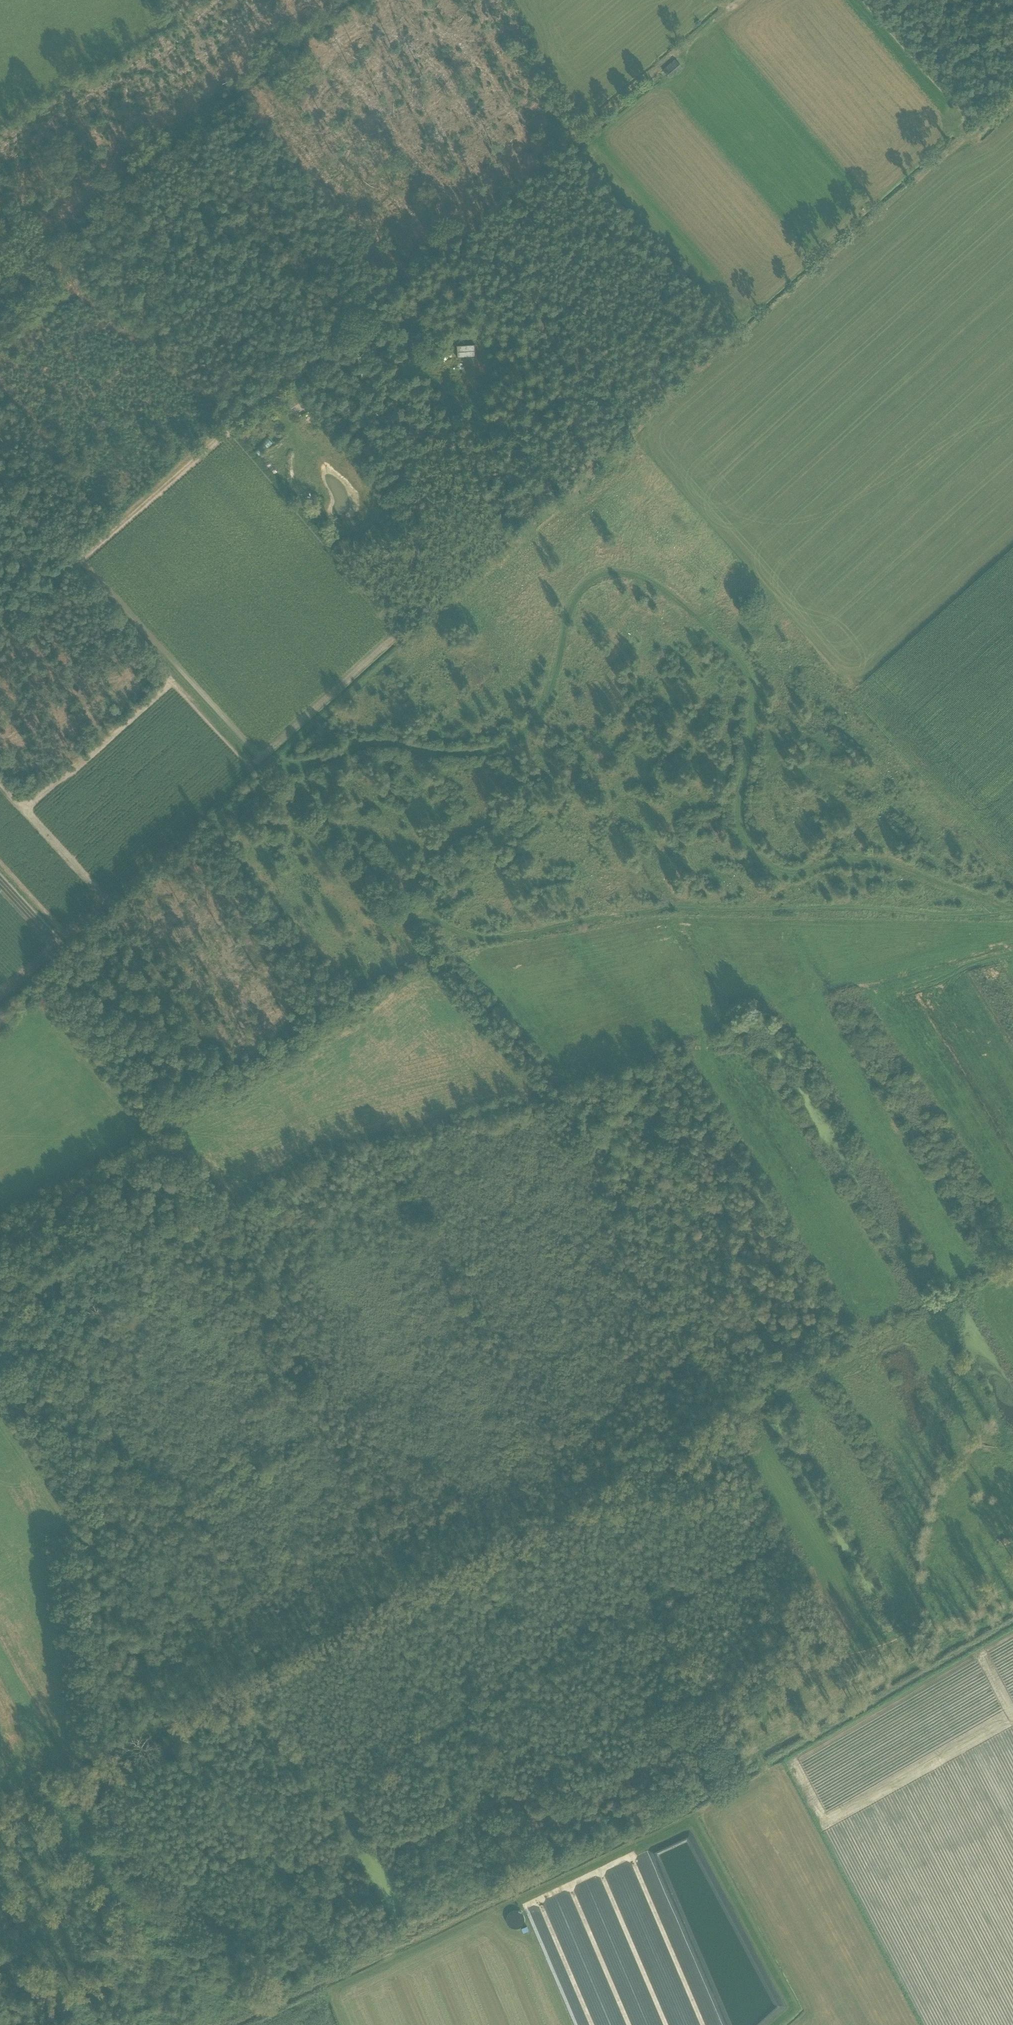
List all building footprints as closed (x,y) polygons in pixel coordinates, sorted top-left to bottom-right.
[(662,70),(670,79),(682,68),(675,59),(662,70)] [(475,358),(475,345),(457,346),(457,359),(475,358)] [(278,399),(283,404),(293,396),(288,391),(278,399)] [(291,413),(299,406),(295,400),(286,407),(291,413)] [(303,414),(313,426),(317,422),(307,410),(303,414)] [(270,439),(255,452),(261,458),(275,445),(270,439)]
